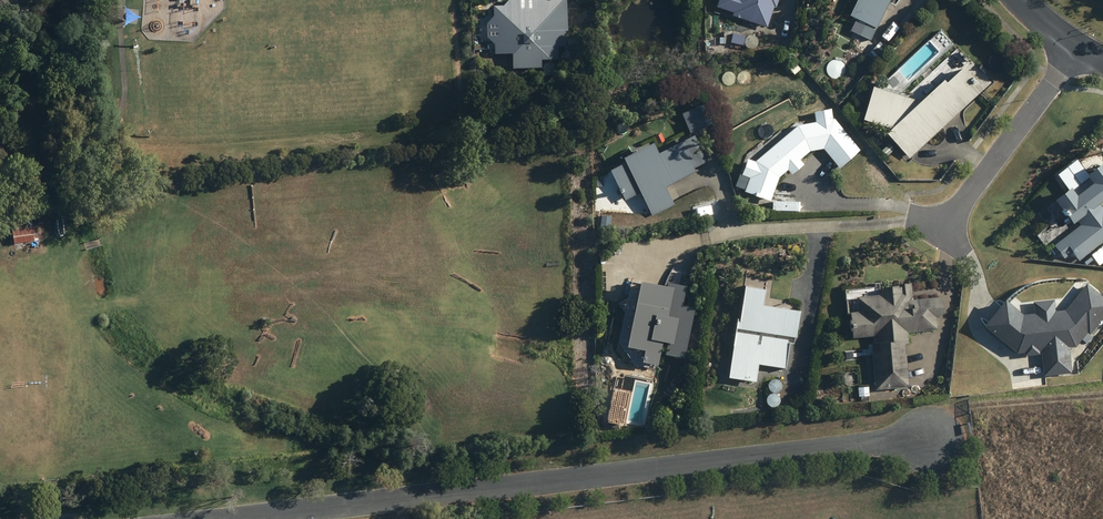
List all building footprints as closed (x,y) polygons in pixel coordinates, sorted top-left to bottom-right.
[(558,59),(557,46),(565,46),(565,30),(567,30),(566,0),(509,0),(504,5),(492,5),(492,16),(486,23),(486,37),(494,44),(494,53),(512,53),(512,68),(540,67),(540,59),(558,59)] [(733,12),(732,15),(767,27),(774,6),(775,7),(777,0),(719,0),(716,7),(733,12)] [(849,15),(877,28),(889,0),(856,0),(849,15)] [(19,19),(30,19),(30,8),(20,8),(19,19)] [(2,9),(2,19),(14,19),(15,10),(2,9)] [(852,33),(867,40),(871,30),(856,23),(852,33)] [(745,36),(733,33),(731,42),(743,45),(745,36)] [(567,38),(567,50),(576,50),(575,38),(567,38)] [(801,68),(792,60),(786,66),(795,74),(801,68)] [(872,86),(862,120),(890,128),(885,133),(909,158),(983,89),(960,63),(919,101),(872,86)] [(755,193),(754,195),(760,197),(761,195),(768,197),(776,175),(788,164),(789,165),(795,161),(794,160),(808,148),(824,145),(840,164),(857,149),(842,132),(838,135),(834,130),(838,127),(832,121),(829,122),(828,111),(816,113),(818,124),(798,127),(779,143),(782,146),(777,151),(774,148),(757,162),(747,190),(755,193)] [(622,158),(625,163),(610,171),(624,200),(640,192),(652,217),(674,206),(665,187),(695,172),(693,168),(706,162),(693,136),(657,154),(652,143),(622,158)] [(1102,162),(1086,174),(1089,178),(1073,191),(1070,187),(1054,199),(1073,224),(1077,221),(1081,225),(1054,246),(1064,259),(1070,255),(1073,259),(1077,256),(1080,260),(1102,243),(1102,163),(1102,162)] [(14,229),(11,230),(14,244),(38,240),(36,227),(32,227),(30,214),(12,216),(14,229)] [(643,350),(641,362),(656,365),(661,342),(666,343),(664,355),(683,359),(694,308),(681,305),(685,287),(667,283),(666,287),(639,281),(625,346),(643,350)] [(941,313),(942,313),(941,300),(940,300),(939,297),(913,300),(912,283),(898,284),(898,287),(878,288),(879,295),(856,297),(857,313),(850,313),(851,326),(855,326),(856,337),(873,335),(874,343),(871,343),(875,390),(909,387),(905,343),(908,343),(907,332),(937,330),(936,318),(941,317),(941,313)] [(800,311),(762,305),(765,289),(745,286),(740,321),(736,320),(728,378),(756,382),(758,365),(786,369),(789,343),(794,344),(794,338),(796,338),(800,311)] [(1025,347),(1032,346),(1033,349),(1040,348),(1043,373),(1067,371),(1064,345),(1072,344),(1084,329),(1086,331),(1102,310),(1102,300),(1084,286),(1064,311),(1050,313),(1049,302),(1033,304),(1035,314),(1020,316),(1001,302),(983,325),(1015,351),(1025,350),(1025,347)] [(869,387),(858,388),(859,397),(869,396),(869,387)]
